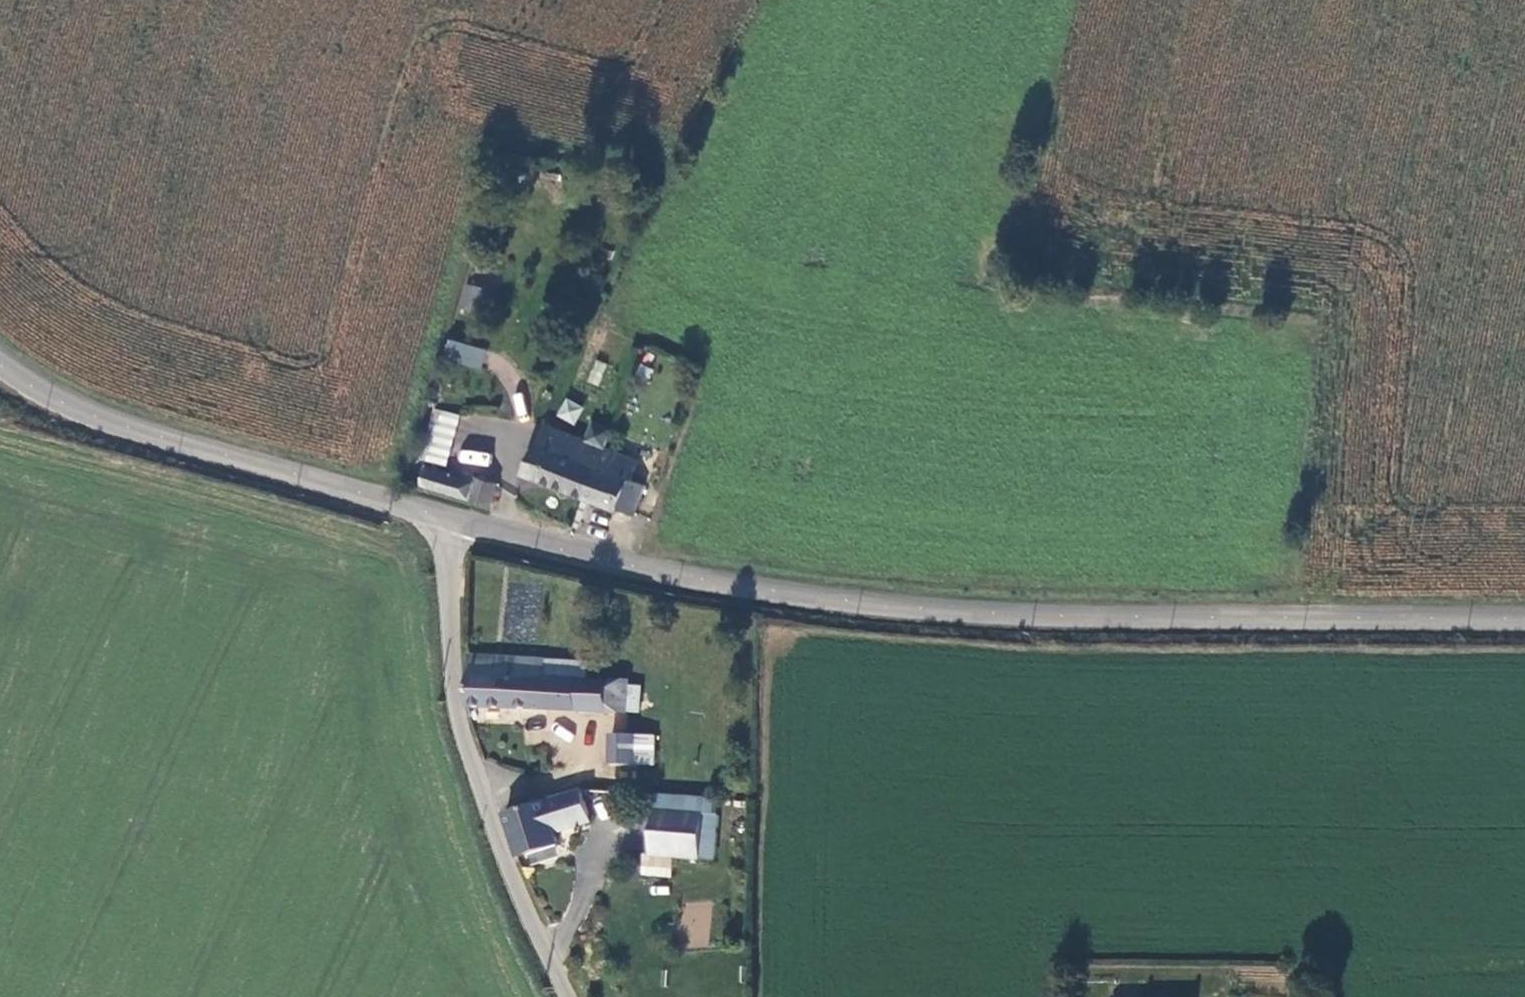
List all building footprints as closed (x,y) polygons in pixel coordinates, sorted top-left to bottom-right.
[(459,311),(479,313),(482,286),(462,284),(459,311)] [(482,368),(486,348),(445,340),(441,361),(482,368)] [(593,359),(586,382),(599,386),(606,363),(593,359)] [(564,397),(555,416),(574,425),(583,406),(564,397)] [(449,403),(436,453),(461,459),(473,409),(449,403)] [(594,494),(613,443),(621,425),(601,416),(593,434),(555,417),(531,469),(594,494)] [(441,463),(435,483),(501,501),(508,475),(489,470),(488,476),(441,463)] [(551,654),(476,651),(478,701),(637,701),(638,665),(621,662),(615,668),(551,666),(551,654)] [(650,757),(650,726),(626,726),(625,757),(650,757)] [(670,726),(650,726),(650,757),(670,757),(670,726)] [(650,757),(625,757),(625,774),(649,774),(650,757)] [(511,818),(512,819),(525,856),(565,841),(563,834),(599,821),(587,790),(511,818)] [(714,813),(664,810),(661,854),(711,858),(714,813)] [(567,846),(565,841),(525,856),(527,861),(567,846)] [(681,946),(710,947),(711,902),(682,901),(681,946)]
